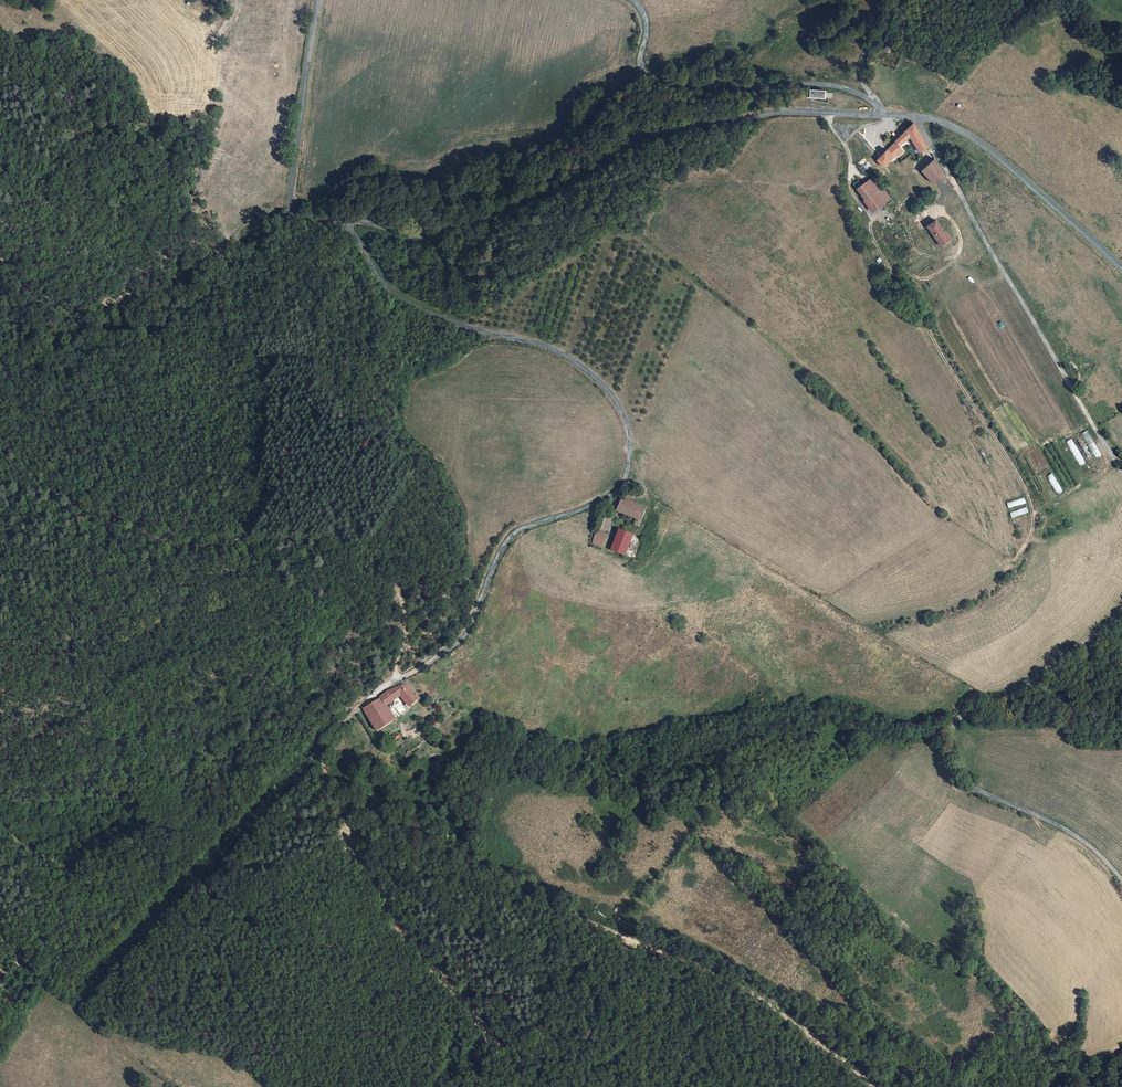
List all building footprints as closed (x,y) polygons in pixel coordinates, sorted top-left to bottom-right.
[(825,90),(807,89),(807,97),(824,98),(825,90)] [(928,146),(913,122),(895,140),(899,145),(910,137),(919,152),(928,146)] [(903,152),(899,145),(895,140),(887,149),(894,158),(903,152)] [(877,159),(883,167),(894,158),(887,149),(877,159)] [(944,172),(937,161),(922,171),(932,182),(934,181),(944,173),(944,172)] [(855,187),(864,199),(873,193),(881,205),(890,198),(873,174),(855,187)] [(873,211),(881,205),(873,193),(864,199),(873,211)] [(927,226),(941,246),(948,241),(945,237),(949,235),(945,230),(942,232),(941,230),(942,229),(936,220),(927,226)] [(1072,438),(1066,441),(1079,466),(1084,463),(1072,438)] [(642,517),(646,508),(621,498),(617,507),(642,517)] [(634,518),(641,521),(642,517),(617,507),(616,511),(634,518)] [(638,526),(641,521),(634,518),(632,524),(638,526)] [(630,532),(616,526),(607,547),(621,553),(630,532)] [(596,528),(592,542),(603,546),(608,533),(596,528)] [(418,698),(406,684),(399,683),(395,685),(400,692),(406,698),(404,699),(408,705),(418,698)] [(379,696),(362,709),(376,730),(395,719),(391,714),(379,696)]
